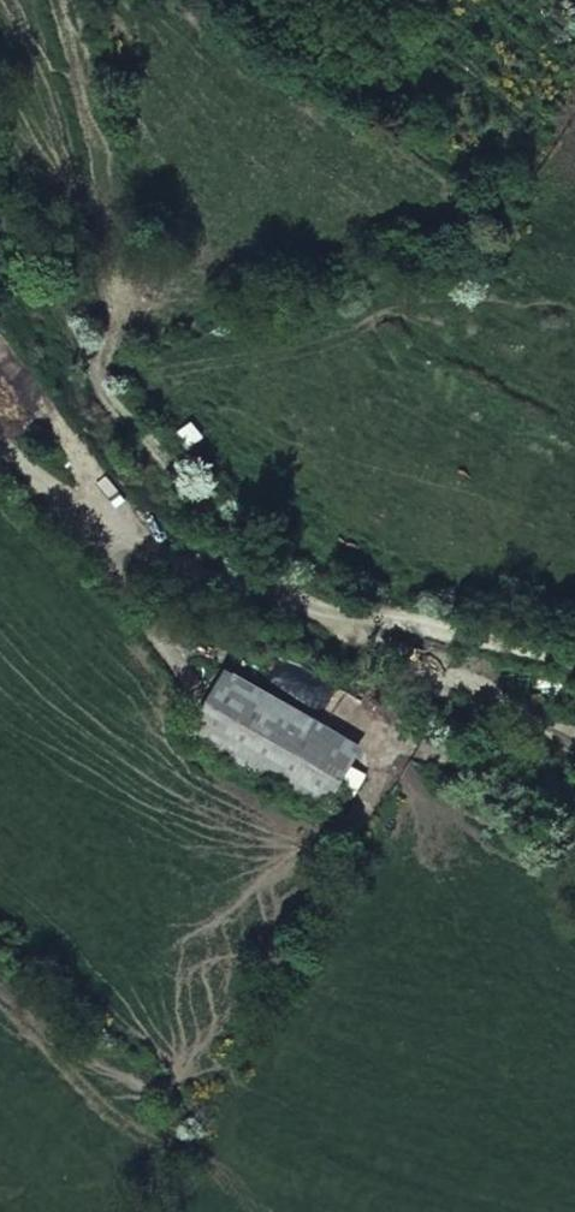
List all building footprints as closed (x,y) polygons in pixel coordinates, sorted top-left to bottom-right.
[(191,730),(323,805),(356,747),(224,672),(191,730)]
